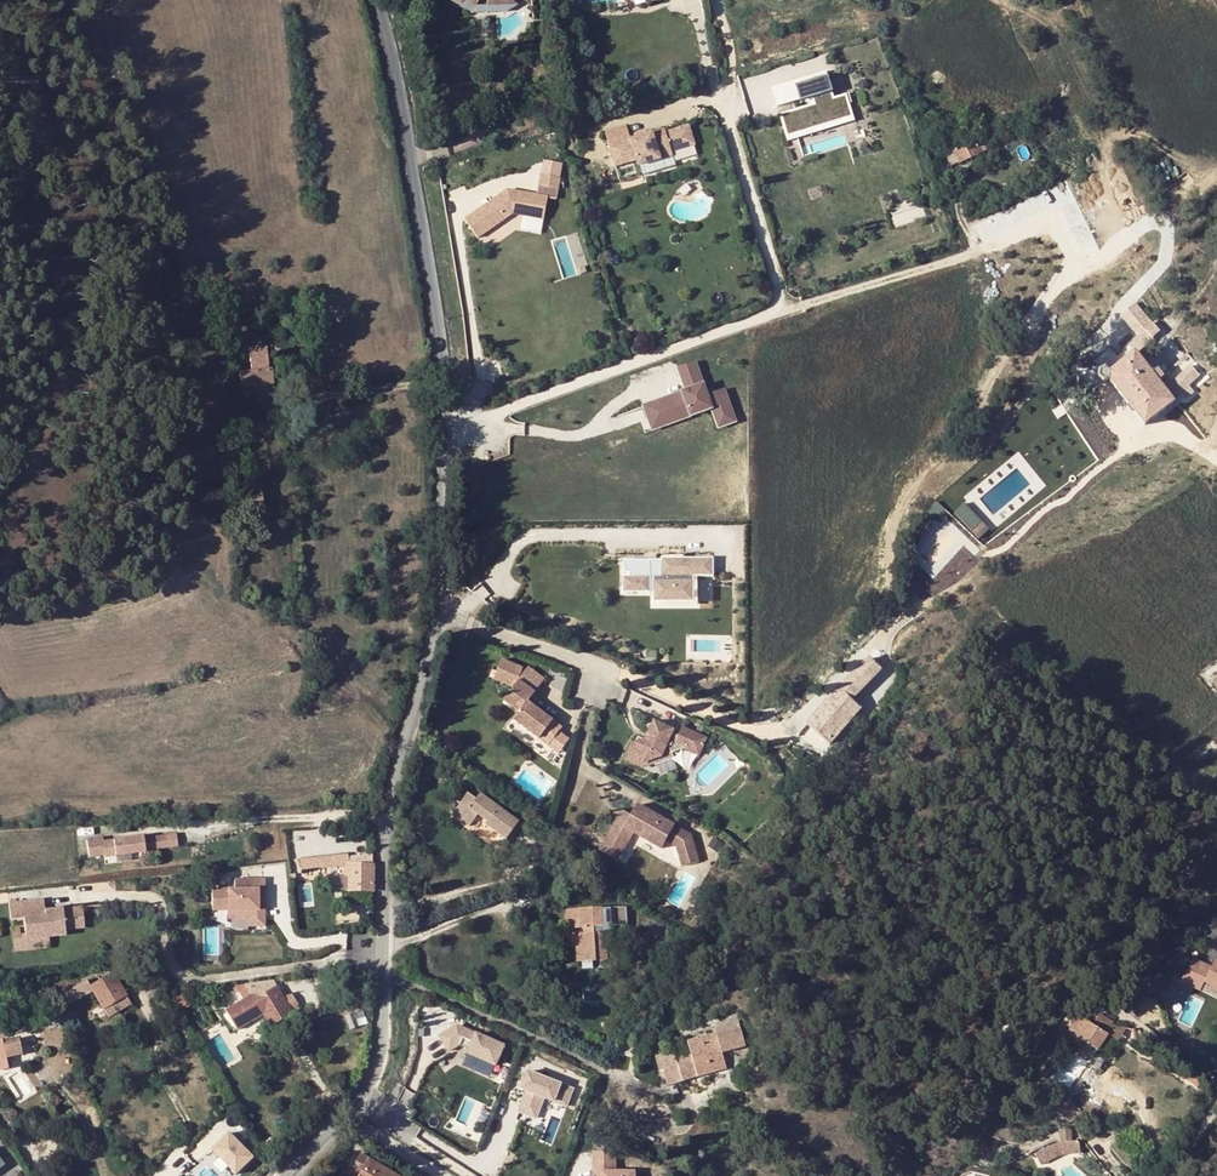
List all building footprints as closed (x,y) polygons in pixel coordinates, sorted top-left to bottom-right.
[(514,6),(523,0),(446,0),(457,7),(460,2),(472,9),(473,7),(514,6)] [(460,2),(457,7),(456,8),(468,14),(503,14),(514,6),(473,7),(472,9),(460,2)] [(483,18),(469,18),(470,37),(484,36),(483,18)] [(514,43),(501,44),(502,53),(515,51),(514,43)] [(786,139),(854,120),(847,93),(831,97),(825,76),(794,85),(792,80),(771,86),(776,105),(796,100),(799,107),(779,113),(786,139)] [(627,137),(606,143),(614,169),(669,153),(668,149),(692,142),(686,122),(664,129),(663,126),(627,137)] [(606,143),(627,137),(624,126),(603,132),(606,143)] [(982,135),(951,150),(956,163),(988,148),(982,135)] [(956,163),(951,150),(939,155),(940,158),(936,160),(940,170),(956,163)] [(558,179),(538,175),(535,187),(555,190),(558,179)] [(545,197),(504,190),(461,220),(475,239),(510,215),(541,220),(545,197)] [(1126,344),(1132,352),(1158,332),(1153,326),(1155,324),(1153,322),(1151,323),(1134,303),(1117,317),(1134,337),(1126,344)] [(249,347),(251,367),(269,365),(267,345),(249,347)] [(1196,369),(1203,374),(1216,359),(1216,355),(1212,350),(1196,369)] [(1148,373),(1132,352),(1106,373),(1103,370),(1096,371),(1096,380),(1101,383),(1107,380),(1142,424),(1171,402),(1170,401),(1178,394),(1181,398),(1197,385),(1192,378),(1196,376),(1188,365),(1169,378),(1164,372),(1159,375),(1154,369),(1148,373)] [(682,386),(702,379),(695,360),(676,367),(682,386)] [(252,373),(240,374),(241,388),(273,385),(271,371),(270,371),(269,365),(251,367),(252,373)] [(702,384),(639,403),(647,431),(710,412),(715,429),(736,423),(726,388),(705,394),(702,384)] [(652,590),(653,600),(692,599),(692,575),(713,574),(712,555),(621,556),(622,590),(652,590)] [(701,599),(713,599),(714,579),(701,579),(701,599)] [(806,719),(786,745),(811,755),(821,743),(825,746),(858,708),(848,700),(878,670),(865,658),(831,692),(806,719)] [(532,693),(515,681),(500,701),(515,712),(510,720),(545,747),(556,732),(559,728),(525,703),(532,693)] [(653,722),(651,721),(650,723),(646,732),(642,740),(635,737),(632,743),(629,742),(621,760),(640,768),(652,764),(653,766),(671,759),(669,753),(668,754),(666,747),(669,746),(667,741),(670,735),(671,731),(660,726),(653,722)] [(676,738),(673,744),(680,747),(680,748),(695,756),(703,739),(680,728),(676,738)] [(566,739),(556,732),(545,747),(555,754),(566,739)] [(668,754),(669,753),(682,749),(680,748),(680,747),(673,744),(676,738),(670,735),(667,741),(669,746),(666,747),(668,754)] [(469,793),(453,814),(470,826),(478,815),(488,821),(486,824),(507,839),(519,822),(481,794),(477,799),(469,793)] [(622,826),(613,821),(598,848),(617,857),(630,834),(658,850),(663,842),(673,848),(679,867),(696,862),(688,835),(672,826),(634,805),(627,816),(622,826)] [(618,811),(613,821),(622,826),(627,816),(618,811)] [(144,854),(144,852),(177,848),(175,836),(142,840),(142,838),(102,843),(101,839),(85,841),(87,859),(102,857),(103,859),(144,854)] [(617,857),(598,848),(597,851),(615,861),(617,857)] [(299,861),(300,873),(347,868),(347,894),(374,894),(374,865),(372,865),(372,856),(347,858),(347,856),(345,856),(299,861)] [(264,896),(264,880),(235,880),(235,890),(212,890),(212,909),(229,909),(229,918),(250,918),(250,926),(264,926),(264,910),(258,910),(258,896),(264,896)] [(7,904),(9,921),(22,920),(23,937),(24,941),(47,939),(64,938),(64,931),(84,929),(81,908),(43,912),(42,901),(7,904)] [(603,929),(603,927),(601,910),(567,911),(569,930),(583,930),(584,935),(580,936),(580,948),(576,949),(577,963),(607,962),(607,947),(606,946),(604,946),(603,935),(599,935),(598,929),(603,929)] [(609,927),(603,927),(603,929),(598,929),(599,935),(603,935),(604,946),(606,946),(607,947),(610,947),(609,927)] [(47,939),(24,941),(23,937),(12,938),(13,954),(48,950),(47,939)] [(1212,958),(1210,963),(1193,955),(1181,981),(1200,990),(1204,982),(1216,988),(1216,960),(1212,958)] [(112,972),(89,986),(103,1010),(126,997),(112,972)] [(89,986),(86,981),(61,995),(68,1007),(93,993),(89,986)] [(273,983),(235,987),(239,994),(243,1000),(226,1012),(238,1031),(262,1017),(270,1029),(292,1015),(290,1012),(298,1007),(290,994),(282,999),(273,983)] [(358,991),(370,992),(371,983),(359,983),(358,991)] [(235,987),(222,989),(222,996),(239,994),(235,987)] [(183,994),(174,1000),(181,1011),(190,1005),(183,994)] [(132,1006),(126,997),(103,1010),(108,1019),(132,1006)] [(1110,1026),(1111,1026),(1112,1023),(1101,1016),(1099,1019),(1107,1024),(1110,1026)] [(1079,1060),(1062,1085),(1071,1091),(1108,1037),(1101,1032),(1107,1024),(1099,1019),(1093,1028),(1081,1019),(1075,1022),(1068,1031),(1070,1037),(1061,1050),(1071,1056),(1082,1042),(1085,1044),(1076,1058),(1079,1060)] [(689,1047),(656,1056),(660,1071),(662,1070),(667,1086),(726,1070),(722,1054),(745,1047),(738,1022),(714,1029),(715,1035),(688,1043),(689,1047)] [(1101,1032),(1108,1037),(1118,1044),(1126,1030),(1111,1026),(1110,1026),(1107,1024),(1101,1032)] [(458,1026),(441,1036),(449,1051),(459,1045),(470,1050),(468,1053),(496,1066),(505,1046),(458,1026)] [(6,1069),(4,1059),(21,1055),(18,1040),(1,1043),(1,1042),(0,1042),(0,1070),(6,1069)] [(777,1047),(772,1052),(780,1063),(785,1058),(777,1047)] [(1079,1060),(1076,1058),(1060,1083),(1055,1090),(1054,1092),(1058,1092),(1062,1085),(1079,1060)] [(574,1089),(529,1071),(522,1088),(528,1091),(517,1120),(534,1126),(545,1097),(567,1106),(574,1089)] [(1213,1090),(1191,1073),(1185,1081),(1206,1098),(1213,1090)] [(1072,1121),(1080,1113),(1062,1096),(1056,1101),(1050,1108),(1068,1125),(1072,1121)] [(1070,1129),(1058,1129),(1061,1142),(1077,1141),(1070,1129)] [(253,1158),(228,1133),(211,1150),(236,1175),(253,1158)] [(1061,1142),(1051,1146),(1057,1157),(1062,1155),(1080,1153),(1079,1141),(1077,1141),(1061,1142)] [(1051,1146),(1034,1154),(1040,1165),(1057,1157),(1051,1146)] [(593,1173),(601,1173),(601,1175),(634,1175),(634,1171),(615,1172),(614,1152),(592,1153),(593,1173)] [(359,1167),(366,1170),(363,1175),(395,1175),(360,1155),(355,1164),(359,1167)] [(359,1167),(356,1172),(359,1174),(362,1175),(363,1175),(366,1170),(359,1167)]
